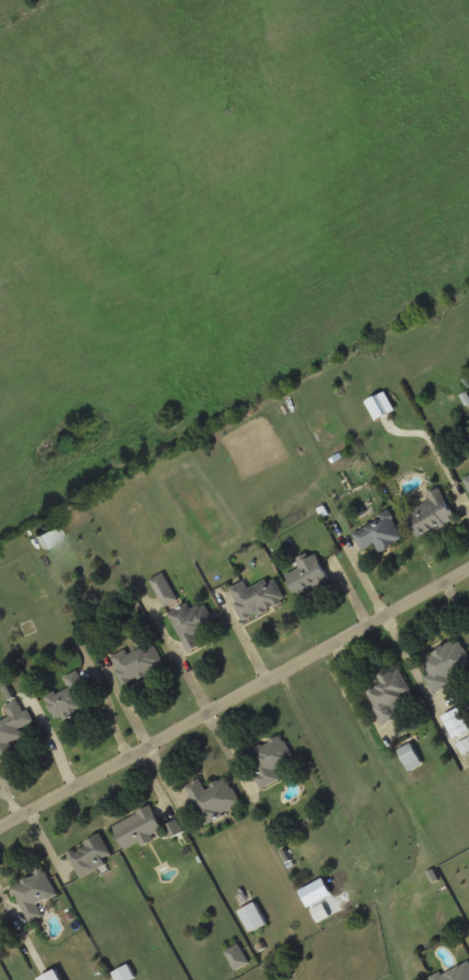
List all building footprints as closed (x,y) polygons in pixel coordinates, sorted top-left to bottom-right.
[(387,415),(397,409),(386,391),(368,401),(382,425),(390,420),(387,415)] [(420,538),(457,520),(441,487),(427,494),(431,501),(408,512),(420,538)] [(404,538),(389,511),(352,530),(363,550),(375,544),(378,552),(404,538)] [(37,536),(45,549),(63,538),(56,525),(37,536)] [(299,568),(287,574),(298,596),(330,580),(317,553),(297,563),(299,568)] [(165,607),(178,600),(165,572),(151,578),(165,607)] [(246,582),(230,588),(243,620),(286,603),(276,578),(248,589),(246,582)] [(206,602),(191,609),(188,603),(169,611),(188,651),(203,644),(198,634),(217,625),(206,602)] [(450,676),(468,667),(468,654),(461,637),(421,655),(430,674),(426,676),(434,693),(453,684),(450,676)] [(129,653),(127,649),(112,655),(122,683),(165,666),(156,642),(129,653)] [(380,677),(383,683),(368,691),(384,724),(400,716),(394,703),(414,694),(401,667),(380,677)] [(94,700),(77,670),(65,677),(69,684),(45,698),(58,721),(94,700)] [(14,749),(11,743),(24,736),(19,728),(34,720),(28,708),(24,710),(18,698),(5,705),(11,716),(0,722),(0,754),(1,756),(14,749)] [(265,787),(281,779),(276,769),(294,760),(282,734),(248,751),(265,787)] [(410,769),(422,763),(412,743),(401,749),(410,769)] [(200,777),(186,784),(204,824),(242,805),(228,776),(205,787),(200,777)] [(165,831),(152,805),(113,825),(127,851),(165,831)] [(184,831),(178,820),(166,826),(172,836),(184,831)] [(80,877),(107,864),(104,858),(111,854),(102,835),(68,851),(80,877)] [(44,915),(38,903),(57,895),(45,869),(11,884),(29,922),(44,915)] [(239,911),(251,932),(267,922),(255,902),(239,911)] [(238,971),(250,962),(237,944),(225,952),(238,971)] [(432,977),(433,979),(468,979),(468,960),(432,977)] [(135,976),(129,965),(114,972),(118,979),(128,979),(135,976)]
